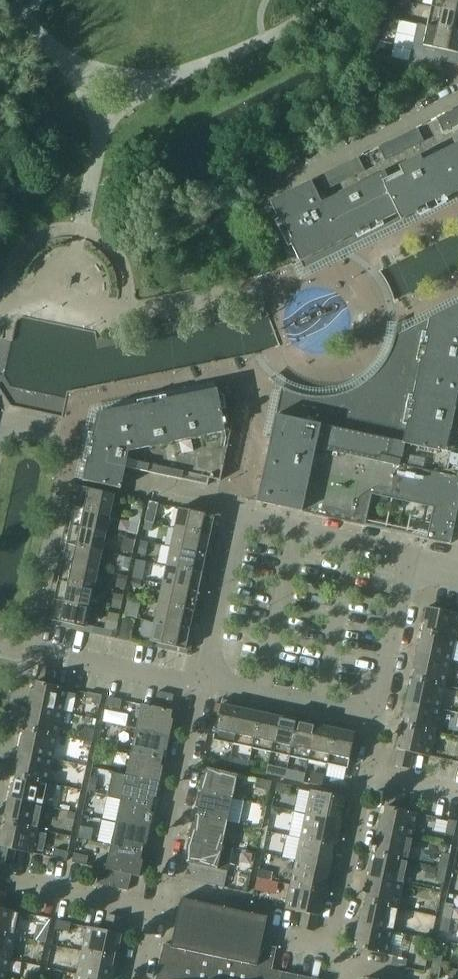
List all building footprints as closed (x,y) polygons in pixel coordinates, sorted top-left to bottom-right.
[(431,8),(457,14),(457,0),(432,0),(431,8)] [(395,7),(393,19),(402,21),(405,9),(395,7)] [(431,8),(427,26),(457,33),(457,14),(431,8)] [(427,26),(422,46),(427,47),(424,59),(449,64),(451,52),(457,54),(457,51),(457,33),(427,26)] [(270,203),(299,262),(303,270),(457,193),(457,109),(270,203)] [(429,319),(394,337),(393,341),(391,346),(390,351),(388,355),(385,359),(383,363),(380,367),(377,371),(374,375),(369,379),(364,383),(359,386),(353,389),(347,392),(341,394),(335,396),(329,397),(323,397),(318,397),(313,397),(308,397),(303,396),(299,395),(294,393),(290,391),(285,389),(281,387),(275,416),(257,503),(301,512),(301,513),(388,531),(450,544),(457,505),(457,305),(429,319)] [(220,481),(236,407),(236,402),(236,401),(235,400),(235,399),(234,397),(233,395),(232,394),(230,393),(229,392),(228,391),(226,390),(223,390),(218,389),(97,414),(82,481),(120,489),(125,468),(207,486),(209,479),(220,481)] [(109,515),(113,495),(78,487),(76,496),(71,495),(69,506),(109,515)] [(133,505),(130,519),(139,521),(143,507),(133,505)] [(109,515),(69,506),(66,516),(72,518),(70,526),(105,533),(109,515)] [(157,510),(147,508),(144,522),(155,524),(157,510)] [(214,516),(179,509),(174,529),(215,537),(217,527),(212,526),(214,516)] [(136,536),(139,521),(130,519),(126,534),(136,536)] [(105,533),(70,526),(68,534),(63,533),(61,543),(101,552),(105,533)] [(151,531),(143,529),(140,540),(149,542),(151,531)] [(215,537),(174,529),(170,547),(205,555),(207,547),(212,548),(215,537)] [(135,540),(124,538),(122,552),(132,554),(135,540)] [(101,552),(61,543),(58,554),(64,555),(62,563),(97,571),(101,552)] [(205,555),(170,547),(166,566),(207,575),(209,564),(204,563),(205,555)] [(131,559),(120,556),(117,568),(129,570),(131,559)] [(142,575),(145,561),(136,560),(133,573),(142,575)] [(97,571),(62,563),(60,571),(55,570),(52,581),(93,590),(97,571)] [(207,575),(166,566),(162,585),(197,592),(199,584),(204,585),(207,575)] [(127,577),(118,575),(116,586),(125,588),(127,577)] [(142,582),(133,580),(131,588),(141,590),(142,582)] [(93,590),(52,581),(50,591),(56,592),(54,601),(89,608),(93,590)] [(197,592),(162,585),(158,604),(199,612),(201,602),(196,601),(197,592)] [(111,609),(120,611),(123,596),(115,594),(111,609)] [(137,619),(140,602),(127,599),(124,616),(125,616),(133,618),(137,619)] [(89,608),(54,601),(52,609),(47,608),(44,619),(85,628),(89,608)] [(199,612),(158,604),(154,622),(189,630),(191,622),(196,623),(199,612)] [(422,624),(425,624),(423,632),(455,639),(457,623),(457,614),(426,607),(422,624)] [(119,615),(108,613),(105,631),(115,633),(119,615)] [(130,633),(133,618),(125,616),(121,631),(130,633)] [(189,630),(154,622),(150,642),(190,651),(193,639),(187,638),(189,630)] [(421,640),(419,639),(416,655),(449,662),(455,639),(423,632),(421,640)] [(449,662),(416,655),(412,671),(415,671),(413,679),(444,686),(449,662)] [(39,666),(36,682),(50,685),(53,669),(39,666)] [(411,687),(409,686),(406,702),(439,709),(444,686),(413,679),(411,687)] [(36,682),(34,690),(32,690),(28,705),(62,713),(67,689),(50,685),(36,682)] [(157,692),(154,707),(170,711),(173,695),(157,692)] [(99,705),(101,696),(87,693),(85,702),(99,705)] [(121,700),(107,697),(105,706),(119,709),(121,700)] [(233,745),(241,710),(232,708),(233,702),(222,700),(221,704),(218,717),(213,740),(233,745)] [(439,709),(406,702),(402,718),(404,718),(403,726),(434,733),(439,709)] [(218,717),(221,704),(215,703),(212,715),(218,717)] [(170,711),(154,707),(141,704),(136,728),(169,736),(173,720),(170,719),(172,711),(170,711)] [(62,713),(28,705),(25,721),(27,722),(26,729),(57,736),(62,713)] [(249,711),(241,710),(233,745),(252,749),(260,708),(250,706),(249,711)] [(271,711),(260,708),(252,749),(270,753),(278,718),(270,716),(271,711)] [(286,719),(278,718),(270,753),(289,757),(298,716),(287,714),(286,719)] [(308,719),(298,716),(289,757),(308,761),(315,726),(307,724),(308,719)] [(324,727),(315,726),(308,761),(327,765),(335,724),(325,722),(324,727)] [(357,747),(360,735),(354,734),(345,732),(346,727),(335,724),(327,765),(347,769),(349,759),(355,760),(357,747)] [(434,733),(403,726),(401,734),(399,733),(395,749),(398,750),(394,766),(408,769),(412,753),(429,757),(434,733)] [(169,736),(136,728),(130,752),(162,759),(164,751),(166,752),(169,736)] [(26,729),(24,737),(22,736),(18,752),(52,759),(57,736),(26,729)] [(52,759),(18,752),(15,768),(17,769),(16,776),(47,783),(52,759)] [(162,759),(130,752),(125,775),(159,783),(163,767),(160,766),(162,759)] [(243,763),(230,759),(228,767),(242,770),(243,763)] [(206,768),(204,776),(202,776),(198,792),(232,799),(237,775),(206,768)] [(284,779),(286,773),(286,770),(277,768),(275,777),(284,779)] [(159,783),(125,775),(120,799),(152,806),(153,798),(156,799),(159,783)] [(16,776),(14,784),(12,783),(8,799),(42,806),(47,783),(16,776)] [(257,779),(255,788),(269,791),(271,782),(257,779)] [(291,786),(277,783),(275,792),(289,795),(291,786)] [(66,798),(79,800),(80,792),(68,790),(66,798)] [(342,797),(311,790),(305,814),(339,822),(343,806),(340,805),(342,797)] [(417,813),(400,810),(403,794),(389,791),(384,815),(382,815),(378,830),(412,837),(417,813)] [(232,799),(198,792),(195,807),(197,808),(196,816),(227,822),(232,799)] [(42,806),(8,799),(5,815),(7,815),(6,823),(37,830),(42,806)] [(152,806),(120,799),(115,822),(149,830),(153,814),(150,813),(152,806)] [(73,827),(76,814),(68,812),(65,825),(73,827)] [(339,822),(305,814),(300,838),(332,845),(333,837),(336,838),(339,822)] [(196,816),(194,823),(192,823),(188,839),(222,846),(227,822),(196,816)] [(456,822),(448,820),(445,834),(453,836),(456,822)] [(149,830),(115,822),(110,846),(142,852),(143,845),(146,845),(149,830)] [(6,823),(4,831),(2,830),(0,838),(0,847),(0,849),(0,864),(11,866),(15,850),(32,854),(37,830),(6,823)] [(412,837),(378,830),(375,846),(377,847),(375,854),(407,861),(412,837)] [(332,845),(300,838),(295,861),(329,869),(332,853),(330,852),(332,845)] [(222,846),(188,839),(185,854),(187,855),(185,863),(188,864),(184,879),(223,887),(227,872),(217,869),(222,846)] [(142,852),(110,846),(105,869),(99,868),(96,884),(127,891),(131,875),(139,877),(142,861),(140,860),(142,852)] [(54,849),(52,858),(66,861),(68,852),(54,849)] [(88,857),(74,854),(72,863),(86,866),(88,857)] [(375,854),(374,862),(371,861),(368,877),(402,884),(407,861),(375,854)] [(441,854),(438,868),(446,869),(449,855),(441,854)] [(329,869),(295,861),(290,885),(322,892),(323,884),(326,885),(329,869)] [(446,869),(438,868),(435,882),(443,883),(446,869)] [(402,884),(368,877),(365,893),(367,893),(365,901),(397,908),(402,884)] [(322,892),(290,885),(285,909),(302,913),(299,929),(313,932),(316,916),(319,916),(322,900),(320,899),(322,892)] [(2,909),(6,893),(0,892),(0,933),(14,936),(19,912),(2,909)] [(163,944),(155,978),(310,978),(278,972),(270,971),(275,949),(261,945),(267,917),(180,898),(170,946),(163,944)] [(365,901),(364,909),(361,908),(358,924),(392,931),(397,908),(365,901)] [(453,905),(445,903),(442,917),(450,919),(453,905)] [(104,931),(87,927),(82,951),(113,958),(115,950),(117,951),(121,934),(118,934),(122,918),(107,915),(104,931)] [(36,916),(34,925),(48,928),(50,919),(36,916)] [(450,919),(442,917),(439,931),(447,933),(450,919)] [(70,923),(58,921),(56,920),(54,929),(68,932),(70,923)] [(392,931),(358,924),(355,940),(357,940),(355,949),(386,955),(392,931)] [(9,960),(14,936),(0,933),(0,958),(9,960)] [(443,952),(435,950),(432,964),(440,966),(443,952)] [(82,951),(77,975),(97,978),(111,978),(114,966),(111,966),(113,958),(82,951)] [(406,960),(392,957),(390,966),(405,969),(406,960)] [(0,958),(0,978),(5,978),(9,960),(0,958)] [(432,964),(429,978),(433,978),(437,978),(440,966),(432,964)]
